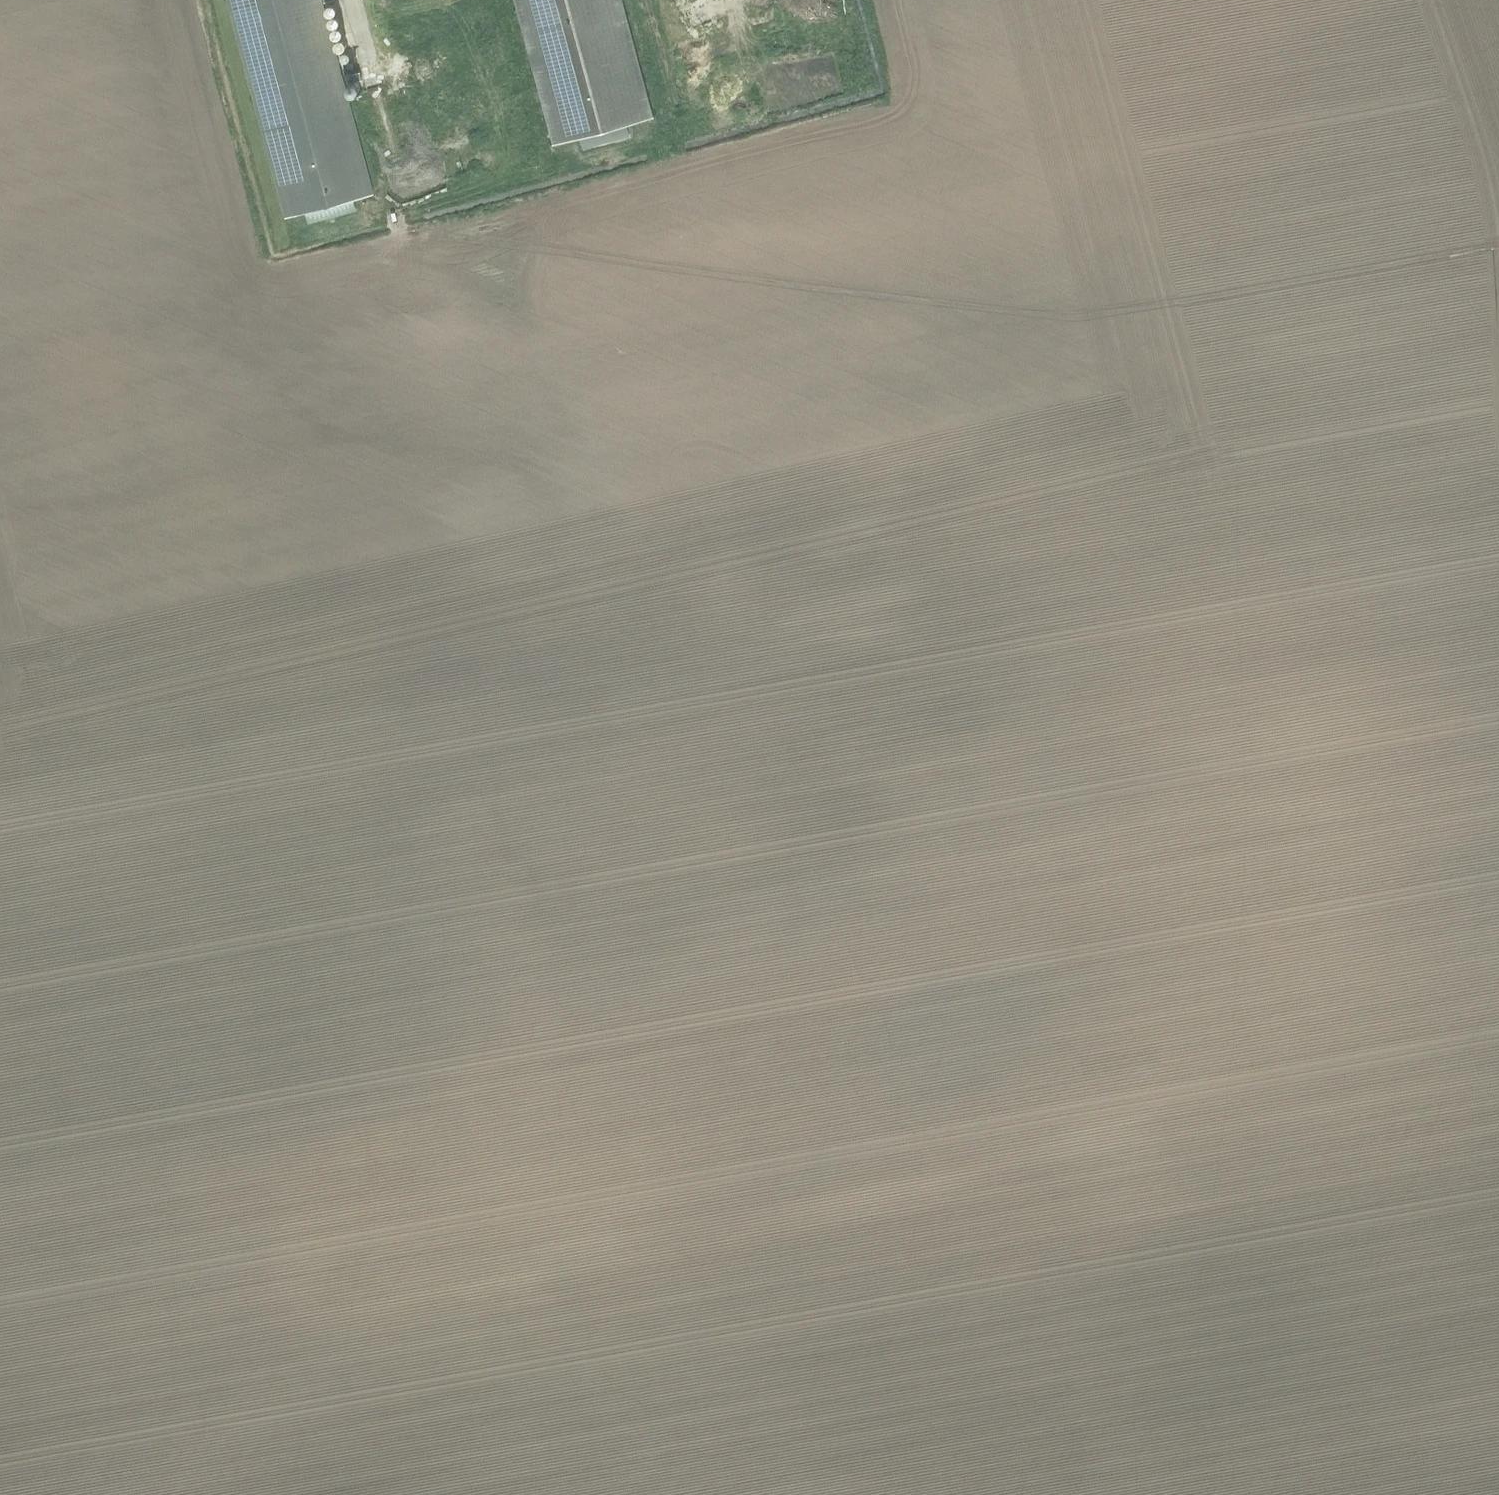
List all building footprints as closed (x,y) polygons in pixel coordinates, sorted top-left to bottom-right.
[(372,193),(321,0),(227,0),(284,216),(372,193)] [(554,143),(652,117),(621,0),(516,0),(554,143)]
